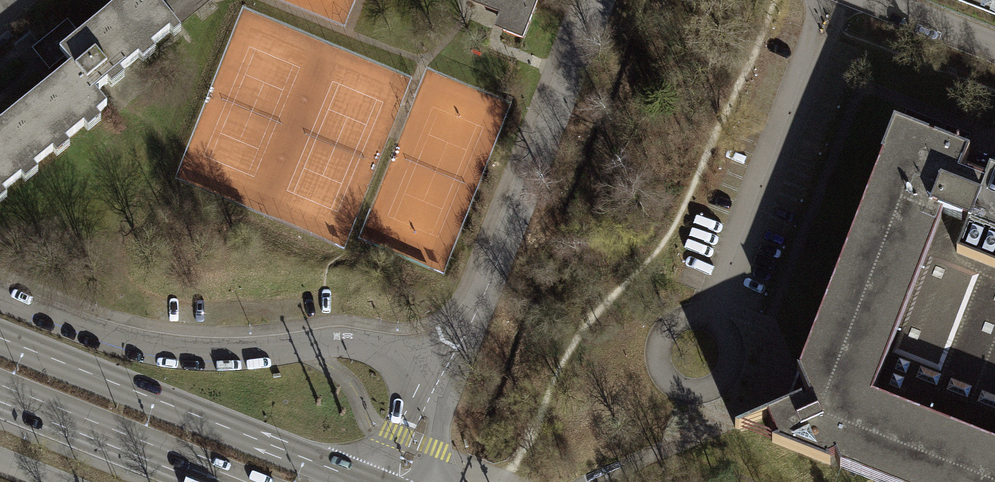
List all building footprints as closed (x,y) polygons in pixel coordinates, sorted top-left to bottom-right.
[(0,132),(0,193),(106,107),(95,93),(177,26),(156,0),(133,0),(84,40),(68,19),(40,42),(57,63),(65,56),(76,70),(0,132)] [(507,7),(498,30),(518,37),(533,0),(490,0),(507,7)] [(994,20),(994,0),(943,0),(994,20)] [(895,122),(803,371),(811,388),(814,396),(770,415),(782,443),(841,467),(879,481),(994,481),(994,195),(961,182),(972,152),(895,122)]
